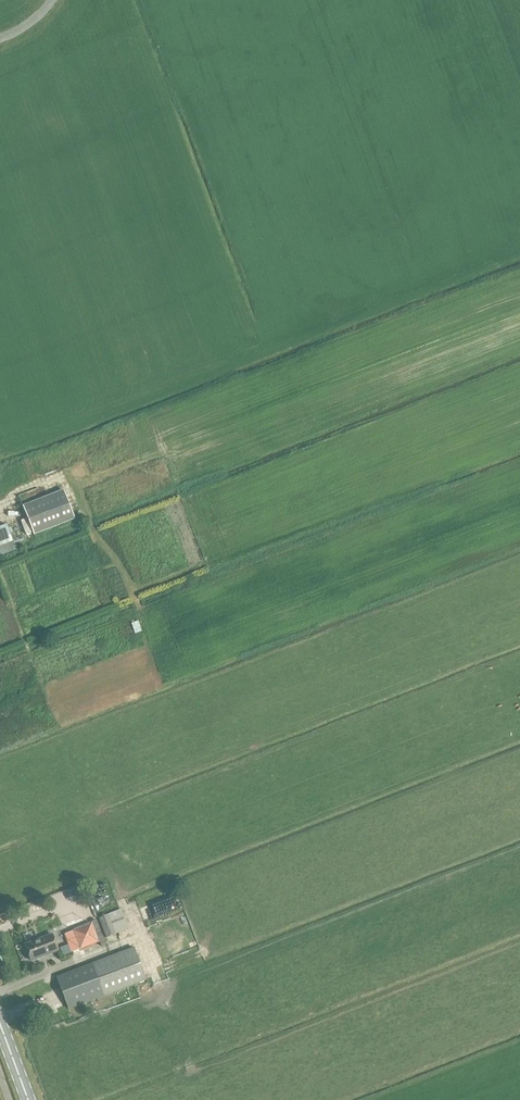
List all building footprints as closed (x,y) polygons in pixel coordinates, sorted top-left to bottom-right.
[(63,490),(23,506),(34,536),(75,520),(63,490)] [(0,525),(0,554),(0,555),(17,548),(7,522),(0,525)] [(105,937),(128,930),(120,910),(108,914),(98,918),(105,937)] [(80,950),(99,943),(91,924),(73,931),(76,941),(80,950)] [(31,961),(58,950),(52,935),(25,945),(31,961)] [(69,1009),(108,995),(145,980),(133,948),(57,977),(69,1009)]
